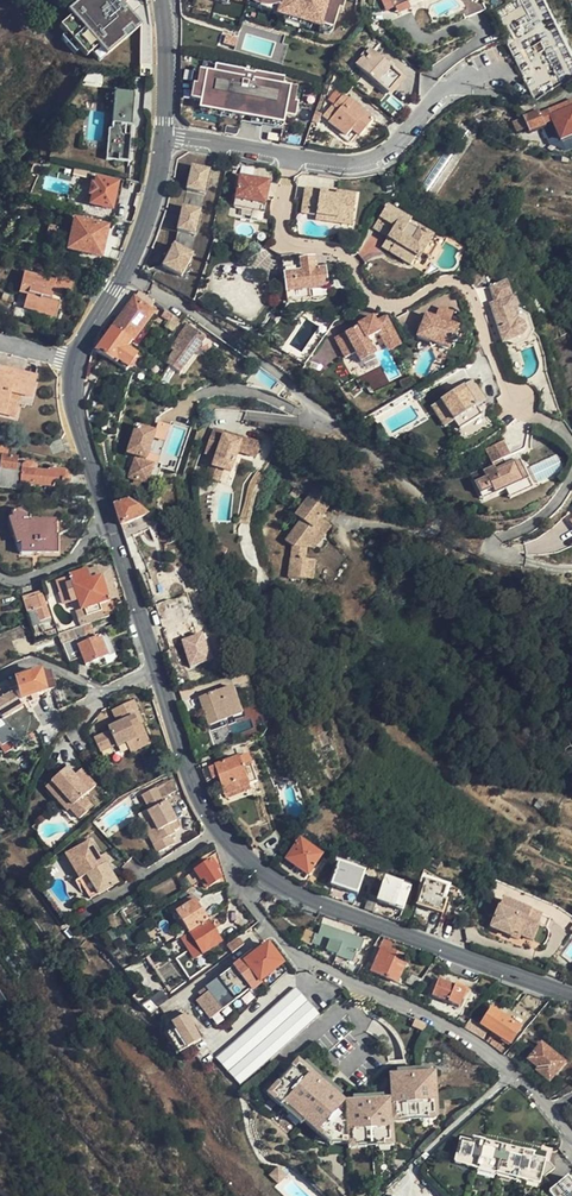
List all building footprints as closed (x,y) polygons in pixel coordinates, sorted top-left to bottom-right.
[(115,0),(77,0),(64,11),(69,17),(93,45),(101,54),(136,24),(119,4),(115,0)] [(270,3),(259,0),(243,0),(242,3),(268,10),(270,3)] [(270,3),(277,5),(276,10),(282,12),(309,18),(317,21),(329,24),(334,3),(338,5),(339,0),(259,0),(270,3)] [(550,0),(520,0),(521,4),(504,10),(536,90),(571,76),(571,55),(550,0)] [(309,18),(282,12),(280,19),(307,25),(309,18)] [(93,45),(69,17),(57,28),(81,56),(93,45)] [(329,24),(317,21),(315,27),(327,31),(329,24)] [(233,38),(222,36),(220,46),(231,48),(233,38)] [(402,75),(373,48),(357,65),(387,92),(402,75)] [(150,78),(151,52),(137,52),(136,77),(150,79),(150,78)] [(243,74),(213,68),(212,75),(196,72),(192,88),(190,87),(188,102),(189,102),(185,118),(284,140),(288,124),(291,125),(294,111),(291,110),(295,95),(279,91),(281,82),(251,76),(250,77),(243,75),(243,74)] [(190,70),(187,87),(190,87),(192,88),(196,72),(190,70)] [(127,161),(134,93),(115,91),(112,127),(107,127),(105,160),(127,161)] [(300,97),(295,95),(291,110),(294,111),(297,112),(300,97)] [(374,121),(343,95),(336,104),(342,109),(332,121),(349,134),(354,128),(362,135),(374,121)] [(539,109),(513,120),(517,132),(527,128),(528,130),(553,121),(560,139),(571,135),(571,109),(551,117),(548,109),(540,112),(539,109)] [(545,127),(550,143),(559,140),(553,124),(545,127)] [(197,189),(202,165),(183,161),(179,186),(197,189)] [(266,209),(269,189),(258,187),(259,178),(231,175),(227,203),(266,209)] [(92,183),(89,194),(92,195),(90,204),(111,208),(117,183),(96,178),(94,184),(92,183)] [(258,187),(269,189),(270,180),(259,178),(258,187)] [(141,190),(142,184),(126,180),(124,189),(140,192),(141,190)] [(319,222),(335,225),(336,220),(345,222),(347,214),(356,216),(360,199),(341,194),(340,199),(331,198),(332,195),(310,190),(305,213),(319,217),(319,222)] [(190,229),(194,206),(177,203),(173,227),(190,229)] [(392,240),(388,244),(396,251),(391,257),(410,272),(417,262),(420,265),(423,262),(429,267),(439,255),(433,250),(435,248),(423,238),(414,248),(406,240),(417,228),(394,210),(378,229),(392,240)] [(336,220),(335,225),(353,230),(356,216),(347,214),(345,222),(336,220)] [(99,257),(106,228),(74,220),(67,250),(99,257)] [(183,272),(193,248),(171,240),(161,264),(183,272)] [(396,251),(388,244),(383,250),(391,257),(396,251)] [(298,254),(282,255),(286,292),(308,290),(327,288),(325,268),(315,269),(314,261),(300,263),(299,258),(298,254)] [(71,296),(74,283),(73,282),(73,284),(57,280),(57,278),(55,278),(53,283),(23,275),(21,287),(22,287),(21,292),(19,291),(19,293),(27,295),(24,310),(37,313),(37,316),(38,317),(39,314),(48,316),(49,313),(56,315),(55,320),(57,320),(63,292),(70,294),(70,296),(71,296)] [(516,322),(513,313),(517,311),(508,283),(491,289),(496,304),(490,306),(503,346),(521,339),(525,333),(523,327),(516,322)] [(308,290),(286,292),(287,302),(309,299),(308,290)] [(138,292),(111,330),(131,342),(152,314),(147,309),(153,301),(138,292)] [(159,322),(166,328),(175,315),(167,310),(159,322)] [(454,348),(461,324),(451,321),(447,312),(437,317),(428,314),(420,338),(433,341),(439,339),(441,344),(454,348)] [(401,345),(385,316),(372,323),(371,320),(355,328),(355,330),(330,344),(340,363),(351,357),(357,367),(372,359),(371,357),(388,348),(390,352),(401,345)] [(173,351),(164,363),(179,373),(206,336),(191,326),(183,337),(173,351)] [(131,342),(111,330),(96,352),(124,369),(126,368),(136,355),(126,350),(131,342)] [(170,349),(173,351),(183,337),(180,335),(170,349)] [(5,416),(8,402),(10,394),(31,399),(36,379),(0,369),(0,415),(5,416)] [(484,416),(478,407),(486,401),(472,381),(431,408),(445,429),(456,423),(462,432),(484,416)] [(19,405),(8,402),(5,416),(15,419),(19,405)] [(158,426),(154,436),(146,465),(154,467),(148,485),(157,487),(162,469),(177,474),(190,429),(170,424),(169,429),(158,426)] [(146,465),(154,436),(136,430),(128,457),(136,459),(130,479),(148,485),(154,467),(146,465)] [(244,440),(245,435),(226,431),(225,435),(244,440)] [(259,439),(245,435),(244,440),(225,435),(214,478),(223,481),(226,469),(235,471),(240,449),(256,453),(259,439)] [(63,450),(60,440),(48,444),(52,453),(63,450)] [(492,466),(496,464),(501,461),(509,458),(503,445),(486,453),(492,466)] [(1,478),(2,470),(15,472),(17,458),(0,456),(0,478),(1,478)] [(499,472),(505,469),(501,461),(496,464),(499,472)] [(88,488),(83,472),(49,469),(49,472),(35,470),(36,466),(32,464),(27,463),(24,465),(19,464),(18,483),(88,488)] [(518,463),(505,469),(499,472),(496,464),(492,466),(493,469),(470,480),(482,505),(505,494),(518,488),(516,485),(526,480),(518,463)] [(344,488),(339,482),(327,475),(315,493),(332,503),(336,502),(344,488)] [(531,492),(526,480),(516,485),(518,488),(505,494),(509,502),(531,492)] [(310,510),(310,512),(332,503),(315,493),(306,507),(310,510)] [(113,504),(124,538),(160,527),(160,525),(127,501),(113,504)] [(308,555),(312,566),(324,567),(325,547),(322,547),(322,536),(322,532),(338,508),(334,505),(332,503),(310,512),(303,534),(308,534),(308,555)] [(31,552),(56,553),(57,537),(55,536),(55,520),(31,519),(31,515),(23,508),(13,512),(21,541),(21,554),(31,554),(31,552)] [(345,512),(338,508),(322,532),(322,536),(330,537),(345,512)] [(57,537),(56,553),(70,553),(75,546),(76,542),(78,536),(57,537)] [(325,547),(324,567),(333,567),(333,547),(325,547)] [(104,590),(120,585),(117,575),(117,574),(90,582),(87,571),(70,576),(72,583),(69,584),(75,601),(78,600),(81,610),(84,609),(99,604),(107,601),(108,600),(104,590)] [(75,601),(69,584),(68,579),(66,579),(56,583),(64,605),(75,601)] [(50,617),(42,595),(23,601),(27,613),(36,610),(40,620),(50,617)] [(101,611),(99,604),(84,609),(87,616),(101,611)] [(133,622),(130,613),(115,618),(118,627),(133,622)] [(62,645),(74,640),(72,636),(60,640),(62,645)] [(99,637),(87,642),(76,646),(74,640),(62,645),(61,645),(68,663),(81,659),(84,666),(107,657),(99,638),(99,637)] [(76,646),(87,642),(85,637),(74,640),(76,646)] [(21,680),(7,684),(11,690),(19,688),(23,700),(28,698),(39,694),(55,689),(51,675),(43,677),(41,672),(25,678),(24,674),(20,675),(21,680)] [(13,693),(11,690),(7,684),(7,683),(0,687),(0,702),(13,693)] [(198,697),(208,726),(231,719),(240,716),(231,687),(198,697)] [(19,688),(11,690),(13,693),(18,702),(23,700),(19,688)] [(0,702),(0,732),(1,733),(0,733),(0,750),(3,754),(37,729),(18,702),(13,693),(0,702)] [(39,694),(28,698),(30,702),(41,698),(39,694)] [(112,711),(116,721),(135,713),(138,711),(133,701),(112,711)] [(135,713),(116,721),(119,726),(135,719),(137,718),(135,713)] [(135,719),(119,726),(108,732),(110,736),(95,743),(101,755),(117,748),(119,750),(128,746),(136,742),(138,747),(150,741),(142,725),(138,727),(135,719)] [(231,719),(208,726),(210,733),(233,725),(231,719)] [(152,747),(150,741),(138,747),(136,742),(128,746),(133,755),(152,747)] [(223,791),(243,784),(255,779),(245,753),(202,770),(206,781),(213,778),(219,793),(223,791)] [(93,785),(80,772),(73,778),(69,774),(62,766),(41,787),(54,802),(57,798),(77,818),(89,807),(89,806),(80,797),(93,785)] [(73,778),(80,772),(76,768),(69,774),(73,778)] [(247,794),(243,784),(223,791),(227,802),(247,794)] [(149,811),(146,813),(155,830),(152,832),(157,841),(153,844),(157,852),(173,844),(169,836),(173,834),(171,830),(168,824),(176,821),(166,802),(162,804),(153,788),(141,794),(149,811)] [(155,830),(146,813),(139,817),(148,834),(152,832),(155,830)] [(178,826),(176,821),(168,824),(171,830),(178,826)] [(152,832),(148,834),(153,844),(157,841),(152,832)] [(118,884),(105,863),(101,866),(95,857),(86,842),(61,857),(75,880),(76,880),(84,876),(98,897),(118,884)] [(321,857),(301,842),(287,859),(307,874),(321,857)] [(101,866),(105,863),(108,861),(102,853),(95,857),(101,866)] [(220,879),(215,871),(217,870),(212,861),(196,871),(201,879),(204,878),(209,886),(220,879)] [(357,895),(365,874),(339,864),(331,886),(357,895)] [(90,902),(98,897),(84,876),(76,880),(85,894),(90,902)] [(76,880),(75,880),(70,883),(79,898),(85,894),(76,880)] [(402,912),(410,890),(385,881),(377,902),(402,912)] [(416,906),(432,912),(441,915),(445,903),(442,902),(445,891),(425,884),(416,906)] [(189,932),(208,921),(195,900),(186,905),(183,902),(174,907),(189,932)] [(527,922),(530,913),(500,901),(489,928),(518,940),(520,936),(532,941),(538,927),(527,922)] [(441,915),(432,912),(429,921),(437,924),(441,915)] [(550,921),(530,913),(527,922),(538,927),(547,930),(550,921)] [(219,941),(208,921),(189,932),(201,953),(219,942),(219,941)] [(151,942),(163,934),(159,927),(147,934),(151,942)] [(362,941),(323,927),(322,929),(318,928),(312,943),(326,948),(326,951),(336,955),(335,957),(351,962),(354,955),(357,956),(362,941)] [(131,931),(125,935),(134,949),(139,945),(131,931)] [(201,953),(189,932),(180,937),(192,958),(201,953)] [(393,939),(385,936),(373,966),(372,966),(368,964),(363,971),(397,984),(405,965),(399,963),(402,957),(401,956),(389,952),(393,939)] [(226,946),(233,954),(246,945),(239,937),(226,946)] [(198,997),(200,999),(202,1002),(204,1001),(207,1001),(208,1001),(210,1002),(212,1004),(216,1000),(222,1010),(282,964),(268,945),(198,997)] [(468,998),(472,989),(469,988),(473,979),(452,970),(447,983),(439,980),(433,996),(460,1007),(464,997),(468,998)] [(406,983),(415,987),(421,979),(410,974),(406,983)] [(240,1085),(255,1073),(319,1014),(290,983),(212,1055),(240,1085)] [(159,1006),(169,999),(164,992),(154,1000),(159,1006)] [(174,998),(157,1010),(164,1018),(180,1007),(174,998)] [(214,1017),(222,1010),(216,1000),(212,1004),(213,1005),(214,1007),(215,1010),(215,1013),(215,1015),(214,1017)] [(492,1031),(502,1016),(492,1009),(481,1024),(492,1031)] [(171,1020),(170,1030),(188,1049),(203,1038),(183,1012),(171,1020)] [(519,1028),(502,1016),(492,1031),(510,1043),(519,1028)] [(471,1021),(465,1029),(469,1031),(479,1037),(481,1038),(485,1031),(471,1021)] [(188,1049),(170,1030),(169,1035),(183,1053),(188,1049)] [(493,1039),(490,1044),(491,1045),(498,1051),(502,1046),(493,1039)] [(564,1062),(540,1044),(528,1060),(538,1067),(536,1070),(548,1079),(549,1080),(564,1062)] [(392,1119),(439,1112),(434,1069),(427,1070),(397,1073),(387,1074),(390,1096),(380,1097),(353,1101),(342,1102),(333,1095),(297,1067),(292,1062),(267,1095),(302,1122),(329,1144),(348,1141),(394,1135),(393,1126),(392,1119)] [(297,1067),(333,1095),(338,1090),(319,1075),(316,1077),(308,1071),(310,1069),(302,1062),(297,1067)] [(397,1073),(427,1070),(426,1063),(415,1065),(415,1066),(405,1068),(405,1066),(396,1067),(397,1072),(397,1073)] [(353,1101),(380,1097),(379,1092),(372,1093),(372,1096),(359,1098),(359,1095),(352,1096),(353,1101)] [(302,1122),(267,1095),(262,1100),(276,1112),(279,1109),(285,1113),(283,1117),(297,1128),(302,1122)] [(439,1118),(439,1112),(392,1119),(393,1126),(411,1123),(411,1119),(420,1118),(421,1122),(439,1118)] [(474,1131),(472,1139),(537,1156),(539,1148),(474,1131)] [(394,1135),(348,1141),(348,1146),(366,1144),(366,1142),(377,1140),(378,1143),(394,1141),(394,1135)] [(472,1139),(462,1137),(455,1165),(524,1183),(520,1195),(571,1195),(571,1177),(565,1182),(547,1159),(537,1156),(472,1139)]
